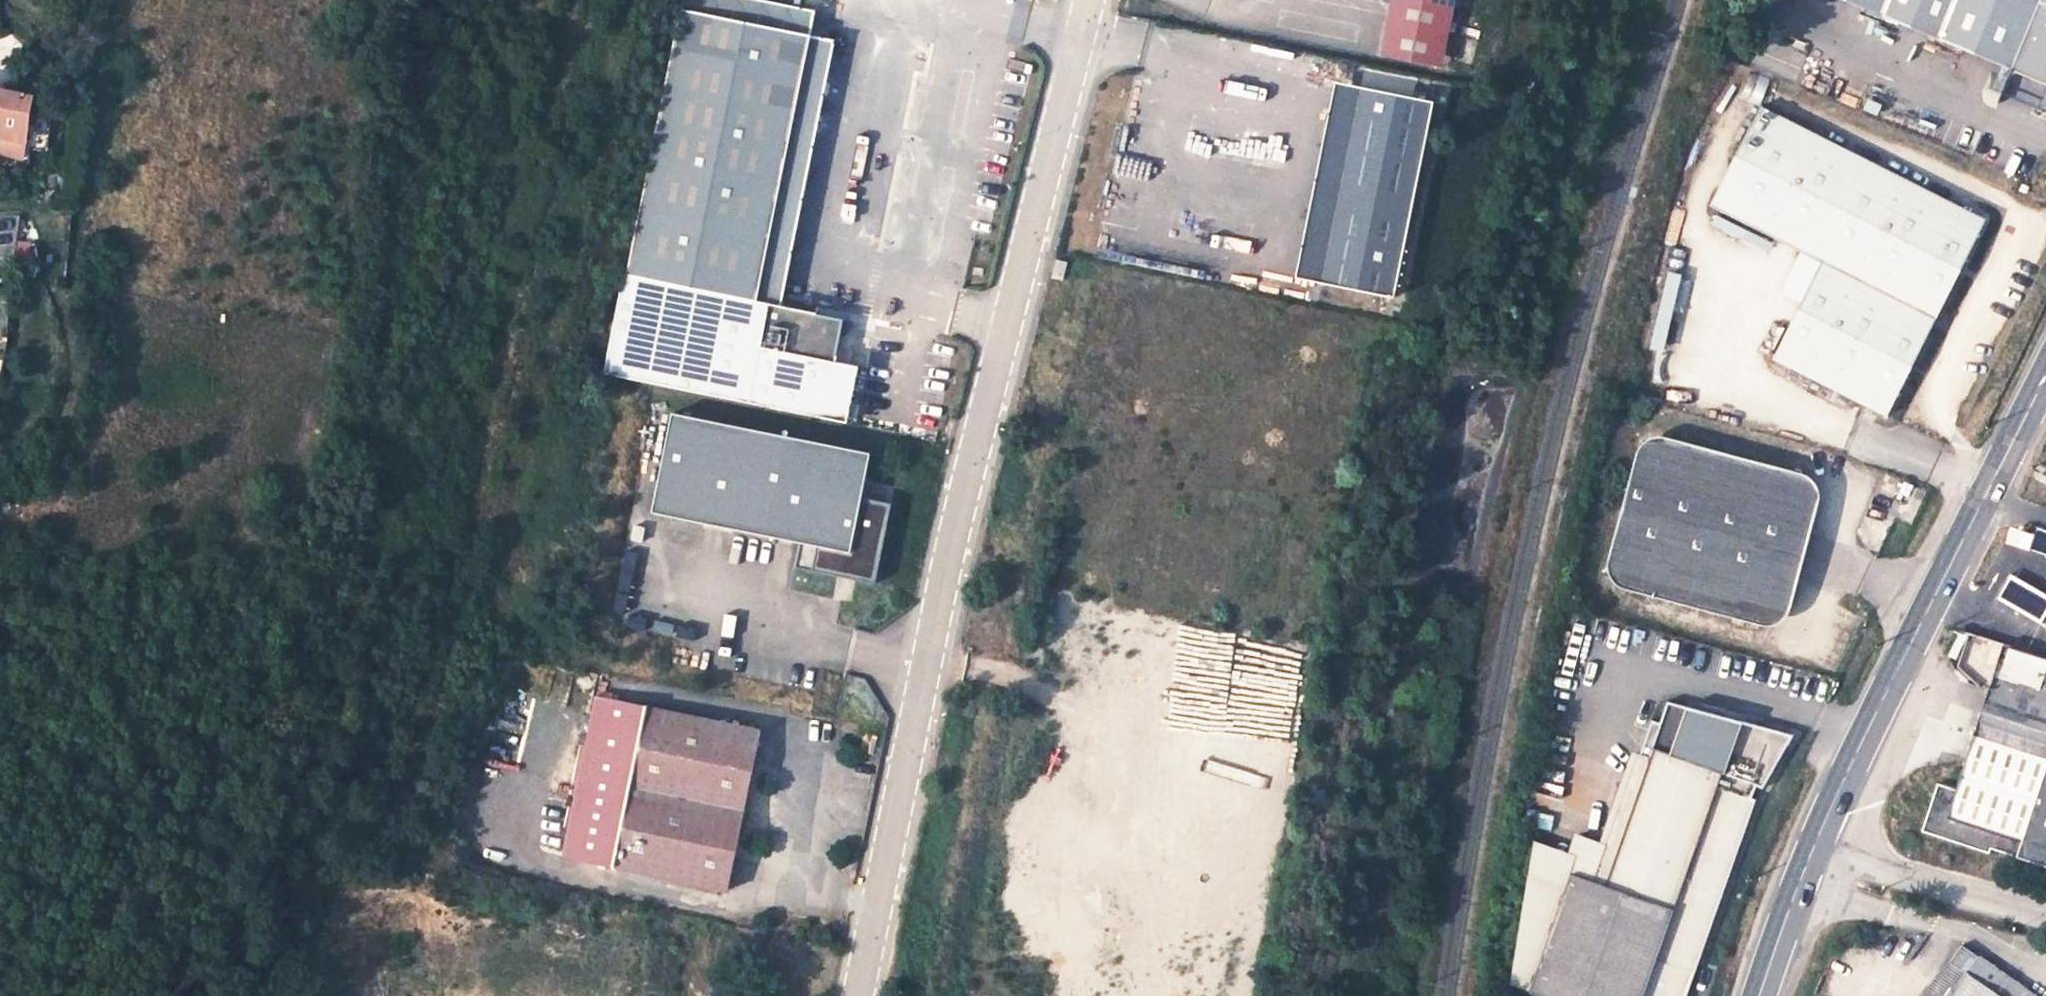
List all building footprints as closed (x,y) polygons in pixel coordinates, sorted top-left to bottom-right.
[(678,9),(807,35),(811,11),(760,0),(680,0),(678,9)] [(1454,0),(1389,0),(1378,53),(1441,65),(1454,0)] [(2010,68),(2013,60),(2045,73),(2045,0),(1845,0),(2010,68)] [(678,9),(625,274),(754,301),(807,35),(678,9)] [(807,35),(754,301),(779,306),(832,40),(807,35)] [(1402,303),(1442,107),(1344,88),(1320,83),(1280,279),(1304,283),(1402,303)] [(26,143),(33,96),(8,91),(0,89),(0,137),(26,143)] [(1885,414),(1983,221),(1762,109),(1714,204),(1827,261),(1777,360),(1885,414)] [(0,137),(0,156),(24,161),(26,143),(0,137)] [(10,278),(25,280),(29,245),(14,243),(10,278)] [(1051,277),(1063,280),(1067,262),(1056,259),(1051,277)] [(1672,350),(1684,274),(1665,271),(1653,347),(1672,350)] [(813,416),(847,423),(860,366),(835,361),(844,319),(779,306),(754,301),(625,274),(620,273),(599,373),(813,416)] [(673,415),(653,513),(806,544),(801,569),(876,584),(892,504),(862,498),(871,455),(673,415)] [(1797,473),(1661,435),(1631,451),(1602,556),(1619,586),(1755,624),(1784,608),(1792,579),(1763,571),(1776,523),(1805,531),(1813,502),(1797,473)] [(1792,579),(1805,531),(1776,523),(1763,571),(1792,579)] [(2008,528),(2005,544),(2045,556),(2045,532),(2036,529),(2034,533),(2008,528)] [(1998,599),(2042,623),(2045,617),(2045,594),(2012,576),(1998,599)] [(2005,645),(1993,681),(1998,683),(2009,646),(2005,645)] [(2043,684),(2045,674),(2045,658),(2009,646),(1998,683),(1993,681),(1972,747),(1956,798),(1942,795),(1936,819),(1930,818),(1925,840),(1992,856),(1994,850),(2045,867),(2045,685),(2043,684)] [(757,728),(600,697),(566,858),(725,891),(757,728)] [(1529,885),(1511,983),(1546,995),(1680,995),(1756,786),(1762,787),(1791,736),(1667,701),(1659,724),(1651,721),(1606,844),(1601,858),(1572,849),(1565,865),(1560,880),(1572,884),(1567,899),(1529,885)] [(1937,793),(1930,818),(1936,819),(1942,795),(1937,793)] [(1577,834),(1572,849),(1601,858),(1606,844),(1577,834)] [(1534,854),(1529,885),(1567,899),(1572,884),(1560,880),(1565,865),(1534,854)] [(1963,947),(1928,995),(2034,995),(1963,947)]
